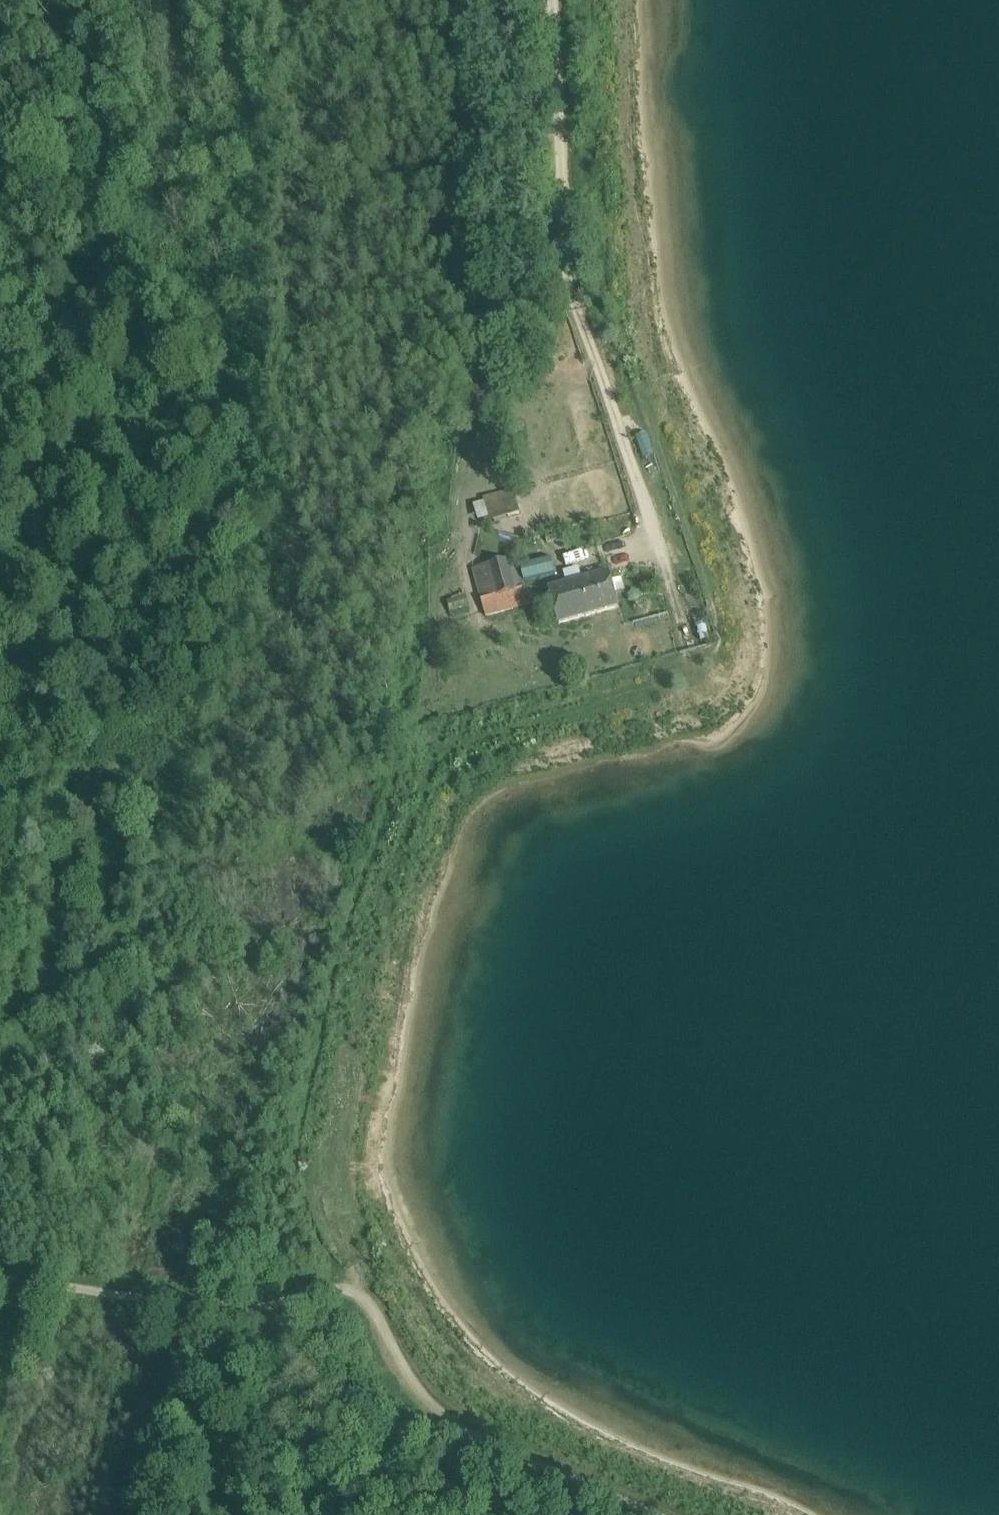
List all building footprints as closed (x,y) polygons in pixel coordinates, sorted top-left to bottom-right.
[(520,492),(489,503),(498,528),(529,517),(520,492)] [(521,559),(476,570),(488,621),(534,610),(521,559)] [(526,579),(558,574),(555,559),(524,564),(526,579)] [(614,571),(549,586),(558,629),(624,614),(614,571)]
